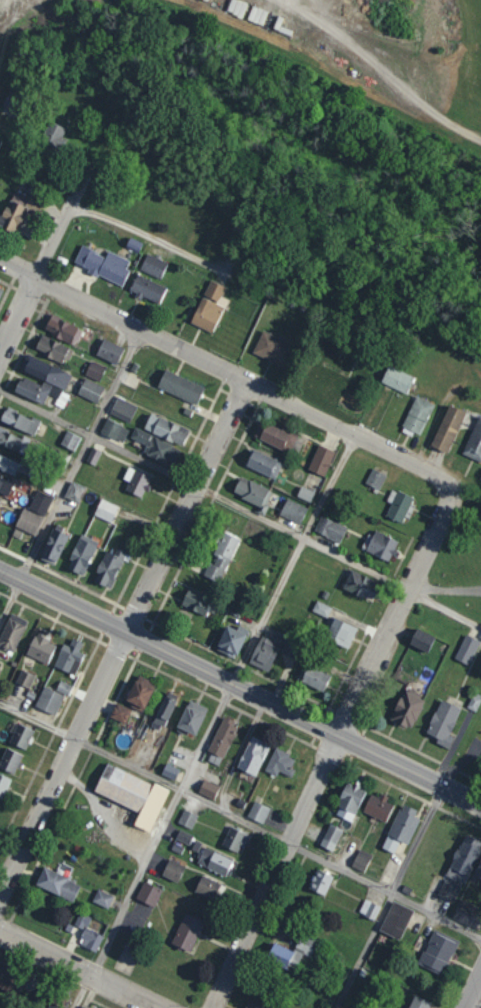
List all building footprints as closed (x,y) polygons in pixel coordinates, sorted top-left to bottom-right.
[(22,97),(10,91),(2,105),(14,111),(22,97)] [(57,147),(65,127),(49,120),(41,141),(57,147)] [(4,204),(0,214),(0,226),(17,233),(28,208),(33,209),(37,200),(15,190),(9,206),(4,204)] [(132,260),(108,251),(106,255),(81,245),(73,265),(122,284),(132,260)] [(161,277),(167,261),(147,253),(140,269),(161,277)] [(159,303),(167,286),(137,274),(130,290),(159,303)] [(212,333),(227,299),(222,296),(227,286),(210,279),(191,323),(212,333)] [(43,331),(75,345),(82,328),(51,315),(43,331)] [(253,355),(286,366),(294,342),(262,331),(253,355)] [(73,348),(41,335),(34,350),(67,364),(73,348)] [(116,364),(124,347),(103,338),(96,354),(116,364)] [(65,389),(71,374),(51,365),(50,368),(29,358),(23,370),(65,389)] [(85,375),(100,381),(105,367),(91,361),(85,375)] [(409,393),(415,375),(388,366),(382,383),(409,393)] [(157,387),(197,405),(205,387),(165,369),(157,387)] [(43,381),(40,386),(20,377),(14,391),(43,404),(48,393),(58,398),(55,404),(63,408),(70,394),(43,381)] [(97,403),(104,387),(84,378),(77,394),(97,403)] [(435,404),(416,395),(402,426),(420,434),(435,404)] [(128,424),(137,406),(118,396),(109,413),(128,424)] [(466,411),(449,404),(431,445),(448,453),(466,411)] [(6,406),(0,420),(34,435),(40,421),(6,406)] [(480,414),(462,454),(480,462),(480,414)] [(189,427),(149,415),(144,431),(184,444),(189,427)] [(100,432),(123,442),(129,428),(107,418),(100,432)] [(281,430),(262,420),(254,435),(288,453),(299,432),(284,424),(281,430)] [(0,427),(0,444),(24,455),(30,441),(0,427)] [(174,465),(181,448),(135,428),(131,437),(150,446),(147,453),(174,465)] [(74,451),(80,436),(66,430),(60,445),(74,451)] [(325,477),(336,451),(319,444),(308,470),(325,477)] [(102,452),(92,447),(86,460),(95,465),(102,452)] [(282,462),(254,449),(246,465),(275,478),(282,462)] [(19,463),(0,455),(0,469),(13,475),(19,463)] [(126,491),(144,497),(151,475),(127,467),(124,479),(129,480),(126,491)] [(365,483),(379,490),(386,474),(372,468),(365,483)] [(14,482),(0,476),(0,493),(7,496),(14,482)] [(256,512),(263,515),(273,490),(240,476),(233,494),(259,505),(256,512)] [(297,496),(311,502),(315,492),(301,486),(297,496)] [(44,516),(53,497),(37,489),(28,508),(44,516)] [(386,515),(402,522),(414,497),(398,490),(386,515)] [(94,515),(111,522),(118,505),(101,498),(94,515)] [(280,515),(300,524),(308,508),(287,498),(280,515)] [(15,528),(36,535),(43,516),(22,509),(15,528)] [(347,528),(322,515),(314,531),(339,544),(347,528)] [(40,559),(56,565),(68,534),(52,528),(40,559)] [(398,538),(370,530),(364,551),(392,559),(398,538)] [(240,539),(223,531),(213,554),(217,556),(213,565),(209,563),(203,575),(219,583),(240,539)] [(67,568),(83,575),(97,541),(81,534),(67,568)] [(113,554),(107,551),(93,580),(110,588),(123,560),(128,562),(131,554),(116,547),(113,554)] [(380,583),(351,570),(342,588),(372,601),(380,583)] [(181,604),(206,616),(213,601),(188,589),(181,604)] [(312,612),(328,617),(331,607),(316,601),(312,612)] [(28,621),(11,613),(0,636),(0,646),(13,652),(28,621)] [(350,647),(357,626),(332,618),(325,639),(350,647)] [(236,658),(249,630),(238,625),(237,629),(227,625),(216,649),(236,658)] [(428,652),(435,636),(416,628),(409,644),(428,652)] [(49,642),(51,637),(36,631),(27,656),(48,663),(55,645),(49,642)] [(455,658),(469,665),(480,640),(466,634),(455,658)] [(76,675),(84,653),(79,651),(83,642),(72,638),(69,646),(63,644),(54,666),(76,675)] [(249,663),(269,671),(279,646),(259,638),(249,663)] [(294,658),(300,646),(286,639),(280,651),(294,658)] [(324,691),(331,675),(304,664),(298,680),(324,691)] [(29,688),(35,675),(21,669),(16,682),(29,688)] [(142,711),(156,684),(139,675),(124,701),(142,711)] [(56,691),(69,695),(73,685),(60,681),(56,691)] [(35,706),(55,715),(64,695),(44,686),(35,706)] [(412,729),(426,698),(405,688),(391,719),(412,729)] [(176,695),(165,691),(153,727),(164,731),(176,695)] [(176,727),(196,736),(208,708),(188,699),(176,727)] [(461,708),(441,699),(426,733),(438,738),(436,743),(449,749),(454,737),(449,735),(461,708)] [(109,717),(125,724),(132,709),(116,702),(109,717)] [(209,752),(225,757),(238,723),(222,717),(209,752)] [(26,750),(34,729),(17,723),(10,744),(26,750)] [(269,744),(250,736),(238,768),(257,776),(269,744)] [(23,754),(5,748),(0,762),(0,769),(16,774),(23,754)] [(292,777),(295,769),(292,768),(296,757),(274,748),(265,771),(277,776),(279,772),(292,777)] [(179,769),(166,763),(161,774),(174,780),(179,769)] [(139,811),(134,825),(151,832),(168,789),(106,764),(94,792),(139,811)] [(4,798),(11,778),(0,774),(0,796),(4,798)] [(197,793),(213,800),(219,786),(203,779),(197,793)] [(364,788),(345,782),(335,815),(354,821),(364,788)] [(394,802),(379,795),(378,797),(371,794),(363,812),(385,822),(394,802)] [(263,824),(270,808),(254,800),(247,817),(263,824)] [(400,805),(382,848),(394,853),(399,840),(408,844),(421,814),(400,805)] [(197,814),(183,809),(178,824),(192,829),(197,814)] [(343,830),(329,824),(320,845),(333,851),(343,830)] [(221,845),(237,852),(246,834),(230,826),(221,845)] [(193,835),(180,829),(176,838),(189,844),(193,835)] [(465,884),(480,847),(480,841),(464,833),(446,876),(465,884)] [(232,858),(204,847),(198,864),(226,875),(232,858)] [(364,872),(372,854),(360,849),(351,867),(364,872)] [(161,876),(177,883),(185,865),(169,858),(161,876)] [(35,885),(72,902),(81,884),(44,867),(35,885)] [(308,888),(325,896),(334,876),(317,869),(308,888)] [(215,900),(222,883),(201,875),(195,892),(215,900)] [(438,896),(454,902),(460,885),(443,880),(438,896)] [(163,890),(145,881),(136,898),(154,908),(163,890)] [(92,901),(109,909),(114,896),(98,889),(92,901)] [(359,913),(374,920),(380,906),(365,899),(359,913)] [(480,918),(480,909),(462,899),(453,918),(475,929),(480,918)] [(400,940),(414,910),(393,901),(379,931),(400,940)] [(75,924),(87,929),(92,918),(80,912),(75,924)] [(171,944),(191,952),(204,922),(184,913),(171,944)] [(97,952),(103,935),(86,928),(79,945),(97,952)] [(419,961),(443,972),(458,940),(434,929),(419,961)] [(295,971),(302,954),(310,957),(317,942),(300,935),(293,951),(274,943),(267,959),(295,971)] [(9,991),(19,970),(3,963),(0,970),(0,987),(9,991)] [(414,995),(408,1007),(427,1007),(430,1002),(414,995)]
